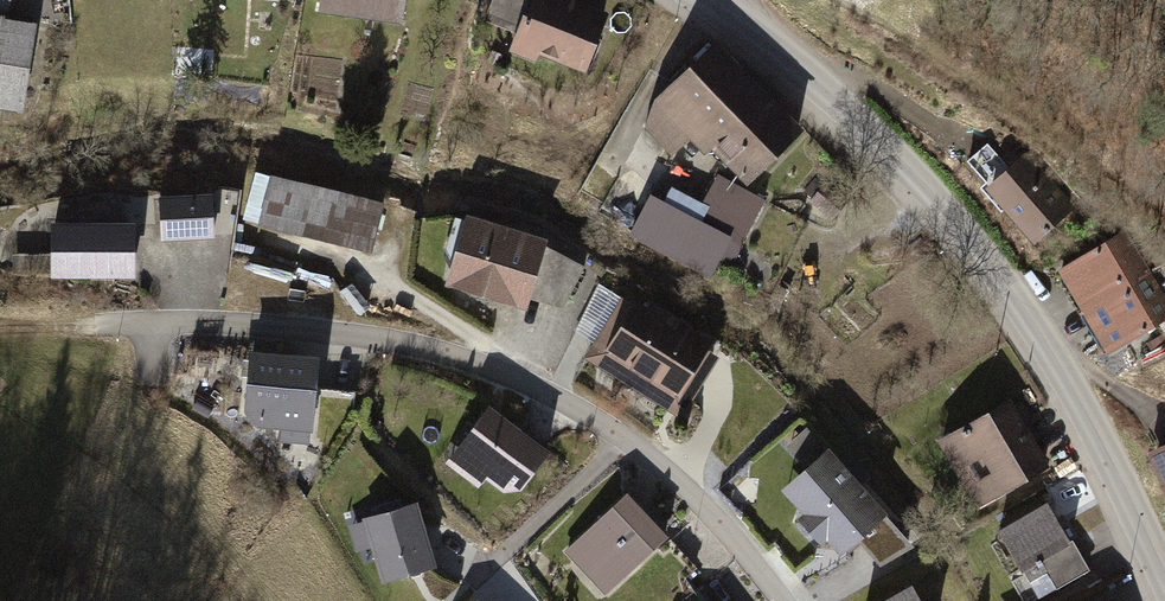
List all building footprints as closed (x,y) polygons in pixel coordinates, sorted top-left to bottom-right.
[(305,11),(388,20),(392,0),(307,0),(305,11)] [(584,0),(516,0),(500,46),(574,70),(596,4),(584,0)] [(21,21),(0,18),(0,104),(8,106),(21,21)] [(789,123),(702,36),(641,93),(639,128),(661,156),(676,138),(726,185),(789,123)] [(987,145),(968,161),(1034,237),(1070,208),(1051,186),(1040,186),(1019,163),(1011,171),(987,145)] [(376,196),(251,170),(242,222),(366,247),(376,196)] [(211,189),(160,193),(163,237),(214,234),(211,189)] [(717,227),(633,194),(616,237),(699,271),(717,227)] [(529,241),(446,218),(429,281),(511,302),(529,241)] [(135,219),(52,220),(52,274),(135,273),(135,219)] [(1062,268),(1086,309),(1149,272),(1125,231),(1062,268)] [(1110,350),(1164,318),(1164,299),(1149,272),(1086,309),(1110,350)] [(713,351),(619,293),(578,359),(671,417),(713,351)] [(308,352),(236,350),(234,420),(274,422),(274,441),(305,442),(308,352)] [(1005,395),(929,438),(967,504),(1043,461),(1005,395)] [(531,451),(475,405),(438,453),(495,499),(531,451)] [(811,444),(764,486),(822,550),(870,512),(811,444)] [(1150,454),(1164,485),(1164,447),(1150,454)] [(655,538),(613,495),(558,550),(600,592),(655,538)] [(416,499),(362,515),(382,578),(435,562),(416,499)] [(1040,502),(987,529),(1005,566),(1032,555),(1050,586),(1074,571),(1040,502)] [(876,600),(923,600),(912,581),(876,600)]
